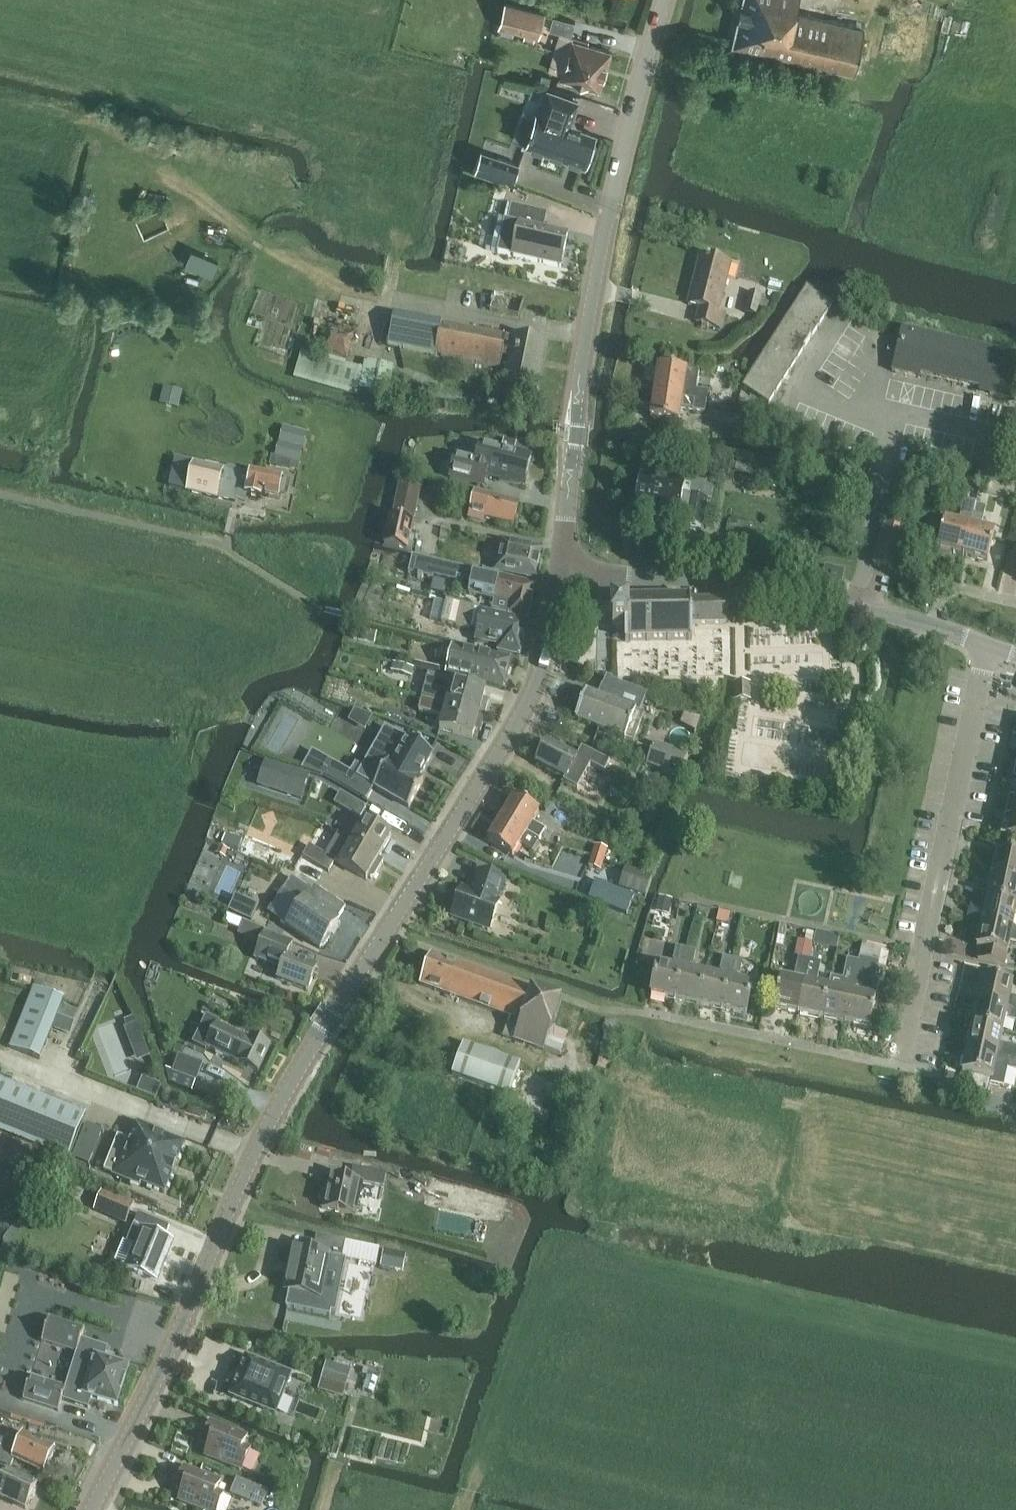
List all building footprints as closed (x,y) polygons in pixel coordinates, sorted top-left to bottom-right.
[(865,29),(796,13),(799,0),(744,0),(733,46),(855,73),(865,29)] [(507,3),(502,26),(539,36),(545,14),(507,3)] [(563,36),(552,70),(562,74),(561,78),(599,90),(611,51),(563,36)] [(529,110),(518,140),(584,165),(587,158),(590,159),(596,144),(592,143),(595,135),(570,126),(579,102),(550,91),(541,114),(529,110)] [(481,150),(474,171),(513,185),(521,164),(481,150)] [(561,267),(568,235),(544,229),(547,214),(512,206),(508,222),(520,224),(513,257),(561,267)] [(216,262),(197,255),(192,269),(210,276),(216,262)] [(721,330),(725,314),(719,312),(731,264),(701,257),(688,305),(700,308),(696,323),(721,330)] [(800,298),(826,315),(834,304),(807,287),(800,298)] [(523,299),(494,293),(490,311),(519,317),(523,299)] [(757,316),(761,295),(748,293),(745,314),(757,316)] [(792,309),(819,327),(826,315),(800,298),(792,309)] [(785,321),(812,338),(819,327),(792,309),(785,321)] [(435,356),(441,324),(396,316),(390,347),(435,356)] [(778,332),(805,349),(812,338),(785,321),(778,332)] [(514,338),(441,324),(435,356),(500,367),(502,356),(510,358),(506,380),(536,386),(544,342),(514,337),(514,338)] [(1015,369),(1015,356),(902,329),(892,371),(906,375),(906,371),(991,391),(990,395),(1009,399),(1015,369)] [(771,343),(798,360),(805,349),(778,332),(771,343)] [(763,354),(790,371),(798,360),(771,343),(763,354)] [(358,368),(298,351),(292,376),(352,392),(358,368)] [(756,365),(783,383),(790,371),(763,354),(756,365)] [(386,395),(392,368),(364,362),(358,389),(386,395)] [(749,377),(776,394),(783,383),(756,365),(749,377)] [(654,394),(707,402),(723,405),(725,394),(697,390),(697,387),(685,385),(687,373),(658,369),(654,394)] [(776,394),(749,377),(742,388),(769,405),(776,394)] [(679,424),(681,410),(695,412),(695,411),(706,412),(707,402),(654,394),(651,420),(679,424)] [(284,428),(276,458),(298,464),(306,434),(284,428)] [(531,457),(480,444),(474,466),(454,461),(450,479),(484,487),(486,477),(524,486),(531,457)] [(776,473),(723,461),(720,474),(731,476),(732,472),(762,479),(761,483),(773,486),(776,473)] [(187,491),(217,498),(219,489),(241,494),(260,498),(261,493),(278,497),(282,479),(251,473),(251,477),(193,465),(187,491)] [(678,524),(678,523),(686,524),(702,528),(707,500),(704,499),(706,483),(685,479),(685,483),(642,476),(636,517),(678,524)] [(412,522),(414,523),(420,487),(401,483),(395,519),(412,522)] [(519,505),(490,498),(473,494),(467,519),(484,523),(485,519),(513,527),(519,505)] [(937,549),(963,555),(975,504),(965,502),(959,525),(945,521),(937,549)] [(975,504),(963,555),(987,562),(995,534),(980,530),(986,507),(975,504)] [(408,550),(414,523),(412,522),(395,519),(390,517),(384,545),(408,550)] [(494,572),(538,580),(544,549),(500,541),(494,572)] [(529,619),(536,585),(411,557),(408,571),(463,583),(464,580),(472,582),(469,594),(494,600),(492,610),(529,619)] [(841,588),(844,574),(826,570),(823,584),(841,588)] [(401,591),(383,585),(380,593),(394,597),(393,600),(409,605),(413,593),(401,590),(401,591)] [(726,618),(726,607),(726,598),(696,599),(688,600),(629,601),(626,601),(625,601),(625,605),(625,614),(612,614),(612,629),(625,629),(625,637),(625,641),(688,640),(692,640),(692,618),(696,618),(696,619),(726,618)] [(499,646),(498,652),(520,657),(528,622),(482,611),(447,602),(442,623),(477,631),(474,641),(499,646)] [(446,670),(440,669),(439,672),(504,688),(510,659),(452,646),(446,670)] [(439,672),(440,669),(440,666),(414,661),(413,669),(438,675),(439,672)] [(421,699),(485,716),(489,701),(483,700),(486,691),(428,675),(422,699),(421,699)] [(577,721),(625,740),(626,738),(634,741),(644,715),(640,714),(647,694),(607,679),(604,688),(603,688),(599,698),(588,693),(586,692),(575,720),(577,721)] [(734,702),(750,702),(750,685),(734,685),(734,702)] [(481,732),(485,716),(421,699),(418,711),(443,718),(440,730),(473,739),(475,730),(481,732)] [(418,780),(433,754),(385,727),(352,786),(371,793),(374,788),(409,808),(423,782),(418,780)] [(576,758),(547,743),(536,764),(565,779),(563,783),(578,790),(591,765),(605,773),(610,763),(582,748),(576,758)] [(689,756),(655,743),(647,766),(680,779),(689,756)] [(311,776),(265,760),(257,785),(302,801),(311,776)] [(1015,840),(1015,768),(1000,836),(1015,840)] [(360,819),(367,808),(341,793),(334,804),(360,819)] [(514,798),(501,820),(535,841),(536,840),(538,842),(544,832),(532,824),(539,813),(514,798)] [(531,852),(537,842),(538,842),(536,840),(535,841),(501,820),(488,842),(513,857),(520,845),(531,852)] [(352,843),(379,858),(391,837),(365,821),(352,843)] [(237,837),(228,833),(223,845),(252,858),(258,846),(254,844),(255,842),(238,834),(237,837)] [(366,880),(379,858),(352,843),(345,838),(340,847),(347,852),(340,865),(366,880)] [(329,873),(335,862),(309,847),(303,858),(329,873)] [(592,857),(604,860),(607,850),(596,847),(592,857)] [(992,877),(1015,882),(1015,857),(997,853),(992,877)] [(604,860),(592,857),(589,867),(601,871),(604,860)] [(653,876),(626,867),(619,888),(647,897),(653,876)] [(505,881),(479,872),(472,892),(462,888),(451,917),(489,931),(499,902),(498,901),(505,881)] [(1015,907),(1015,882),(992,877),(987,900),(1015,907)] [(311,891),(293,879),(285,891),(303,903),(287,927),(320,950),(321,948),(325,947),(330,939),(329,936),(338,922),(337,921),(346,908),(314,887),(311,891)] [(655,911),(669,914),(673,899),(659,895),(655,911)] [(258,910),(236,899),(229,915),(251,925),(258,910)] [(1015,931),(1015,907),(987,900),(982,924),(1015,931)] [(258,948),(264,932),(243,924),(237,940),(258,948)] [(982,924),(977,948),(1007,955),(1010,942),(1015,943),(1015,931),(982,924)] [(317,967),(287,956),(293,943),(264,932),(255,959),(282,969),(277,980),(308,991),(317,967)] [(675,1000),(686,949),(676,947),(673,961),(676,961),(674,968),(657,965),(651,995),(675,1000)] [(696,951),(686,949),(675,1000),(699,1005),(705,975),(689,971),(691,964),(693,965),(696,951)] [(544,1051),(561,1002),(432,955),(430,959),(428,958),(424,971),(426,972),(421,985),(510,1018),(503,1037),(544,1051)] [(699,1005),(722,1010),(733,959),(723,957),(720,971),(722,971),(721,978),(705,975),(699,1005)] [(774,1009),(799,1014),(810,961),(798,958),(794,982),(781,979),(774,1009)] [(859,958),(857,971),(845,1024),(870,1029),(876,999),(863,996),(865,985),(874,987),(879,962),(859,958)] [(743,961),(733,959),(722,1010),(746,1015),(753,985),(736,981),(738,974),(740,975),(743,961)] [(799,1014),(822,1019),(828,989),(816,986),(821,963),(810,961),(799,1014)] [(822,1019),(845,1024),(857,971),(845,968),(841,992),(828,989),(822,1019)] [(977,1002),(1015,1010),(1015,998),(1010,997),(1013,985),(983,978),(977,1002)] [(34,988),(10,1048),(40,1060),(64,1000),(34,988)] [(977,1002),(972,1026),(1003,1032),(1005,1020),(1015,1022),(1015,1010),(977,1002)] [(206,1016),(193,1044),(206,1050),(207,1048),(258,1072),(271,1046),(206,1016)] [(136,1061),(150,1056),(137,1022),(123,1027),(136,1061)] [(1015,1059),(1015,1048),(1000,1044),(1003,1032),(972,1026),(967,1049),(1015,1059)] [(521,1064),(464,1044),(452,1075),(510,1096),(521,1064)] [(967,1049),(962,1073),(969,1075),(965,1090),(988,1095),(990,1085),(1003,1088),(1008,1069),(1015,1071),(1015,1059),(967,1049)] [(197,1081),(202,1065),(179,1057),(174,1072),(197,1081)] [(0,1079),(0,1130),(69,1158),(86,1114),(0,1079)] [(165,1194),(184,1145),(160,1135),(161,1133),(137,1123),(129,1142),(118,1137),(104,1172),(140,1186),(140,1185),(165,1194)] [(352,1180),(329,1175),(322,1209),(356,1216),(363,1183),(384,1188),(387,1174),(355,1168),(352,1180)] [(88,1184),(72,1179),(67,1194),(82,1199),(88,1184)] [(104,1189),(95,1211),(127,1224),(136,1202),(104,1189)] [(132,1230),(133,1230),(128,1243),(125,1241),(116,1263),(127,1267),(126,1269),(157,1282),(173,1242),(157,1236),(162,1224),(138,1215),(132,1230)] [(343,1258),(346,1241),(317,1235),(313,1251),(294,1247),(285,1291),(320,1298),(329,1255),(343,1258)] [(34,1251),(28,1264),(42,1269),(47,1256),(34,1251)] [(409,1256),(386,1251),(383,1266),(406,1270),(409,1256)] [(62,1401),(88,1408),(91,1398),(117,1406),(129,1367),(95,1357),(95,1358),(82,1354),(71,1390),(30,1378),(23,1401),(59,1412),(62,1401)] [(282,1415),(296,1375),(251,1359),(237,1398),(282,1415)] [(354,1370),(329,1362),(322,1384),(347,1392),(354,1370)] [(242,1471),(250,1450),(243,1447),(247,1437),(211,1423),(203,1444),(209,1446),(205,1456),(242,1471)] [(54,1449),(24,1435),(19,1445),(2,1437),(0,1441),(0,1463),(10,1468),(14,1459),(43,1473),(49,1461),(51,1460),(54,1455),(53,1452),(54,1449)] [(223,1494),(217,1492),(221,1482),(185,1468),(176,1489),(183,1491),(179,1501),(202,1509),(217,1509),(223,1494)] [(37,1486),(6,1472),(1,1483),(0,1482),(0,1497),(26,1509),(31,1500),(34,1499),(37,1492),(36,1489),(37,1486)] [(267,1491),(237,1480),(232,1494),(262,1505),(267,1491)]
